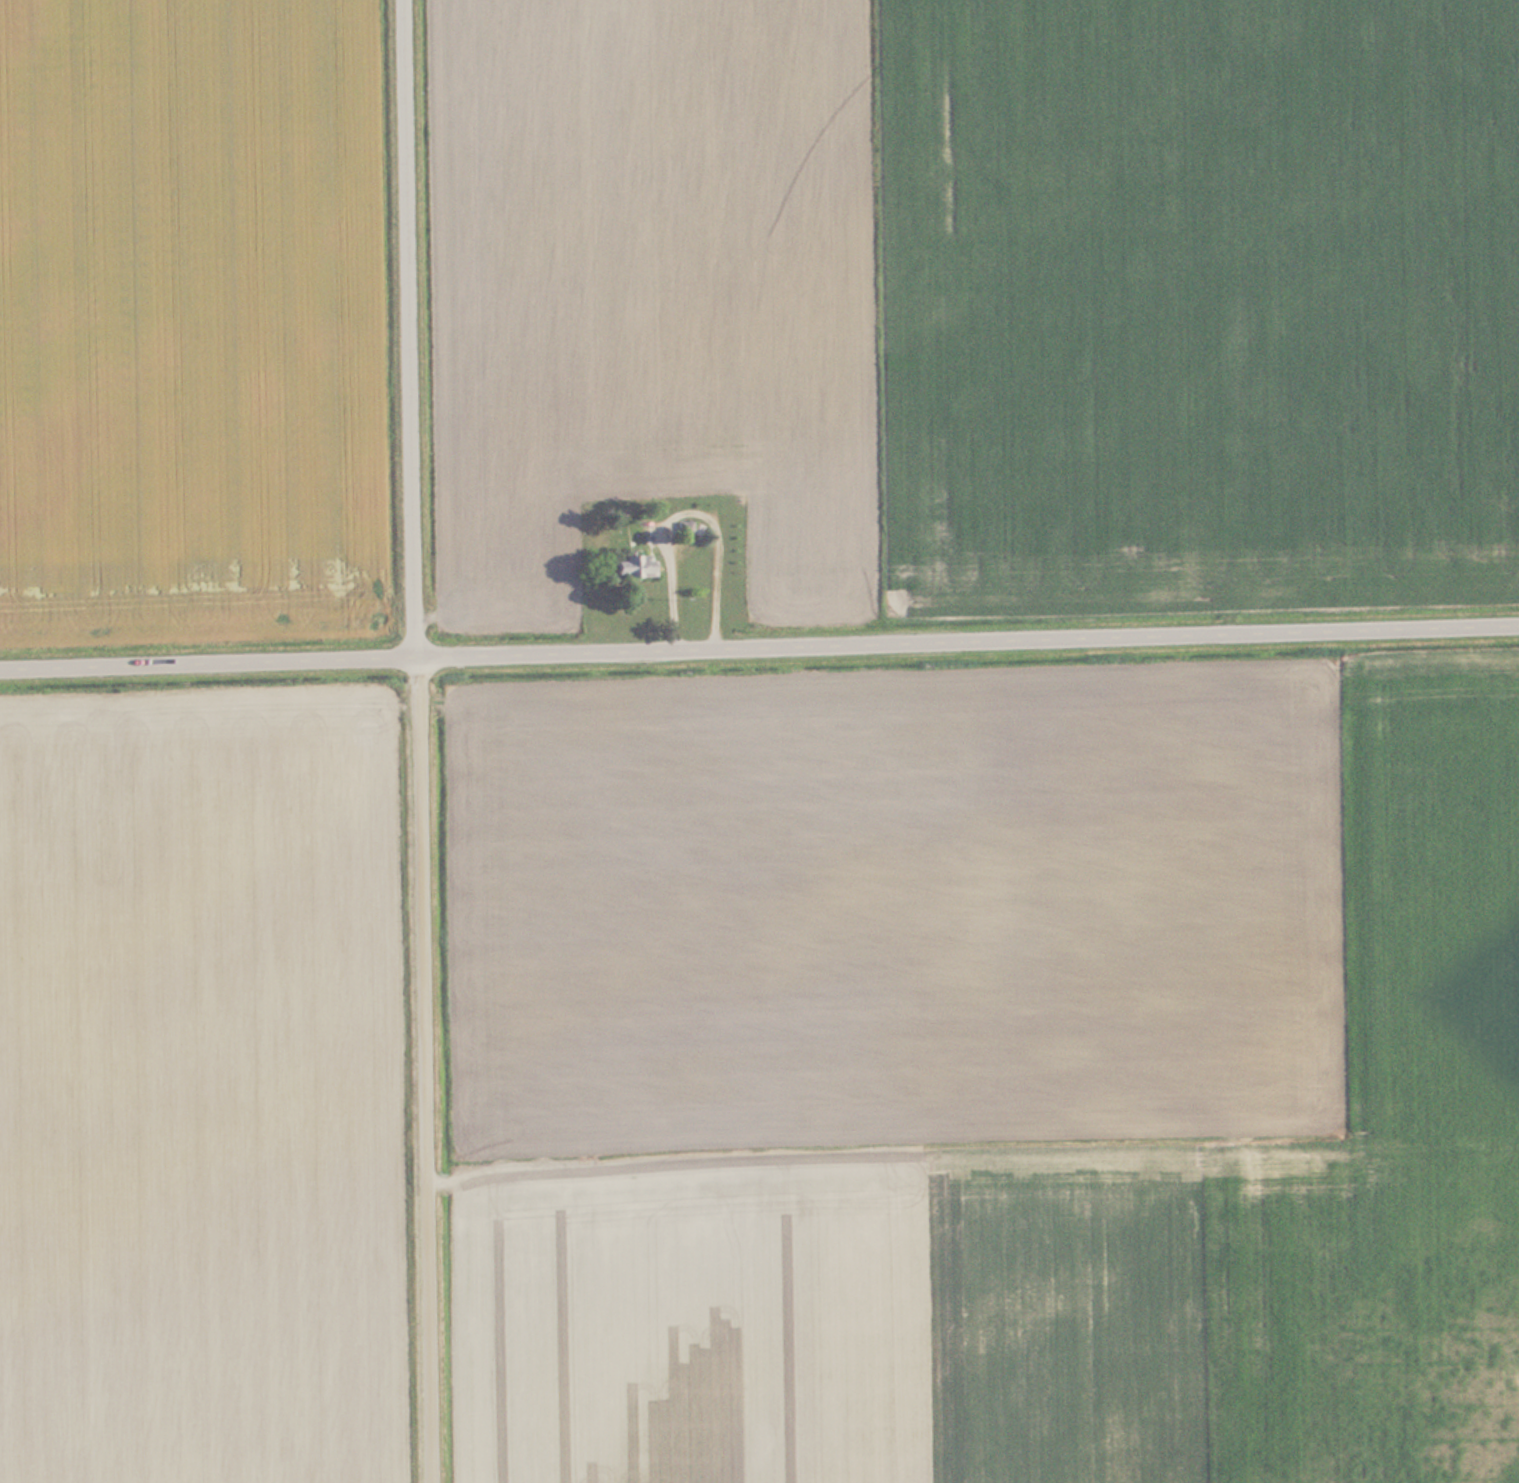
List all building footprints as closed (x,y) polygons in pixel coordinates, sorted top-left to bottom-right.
[(678,522),(678,533),(690,533),(689,521),(678,522)] [(652,577),(652,555),(612,555),(612,577),(652,577)]
